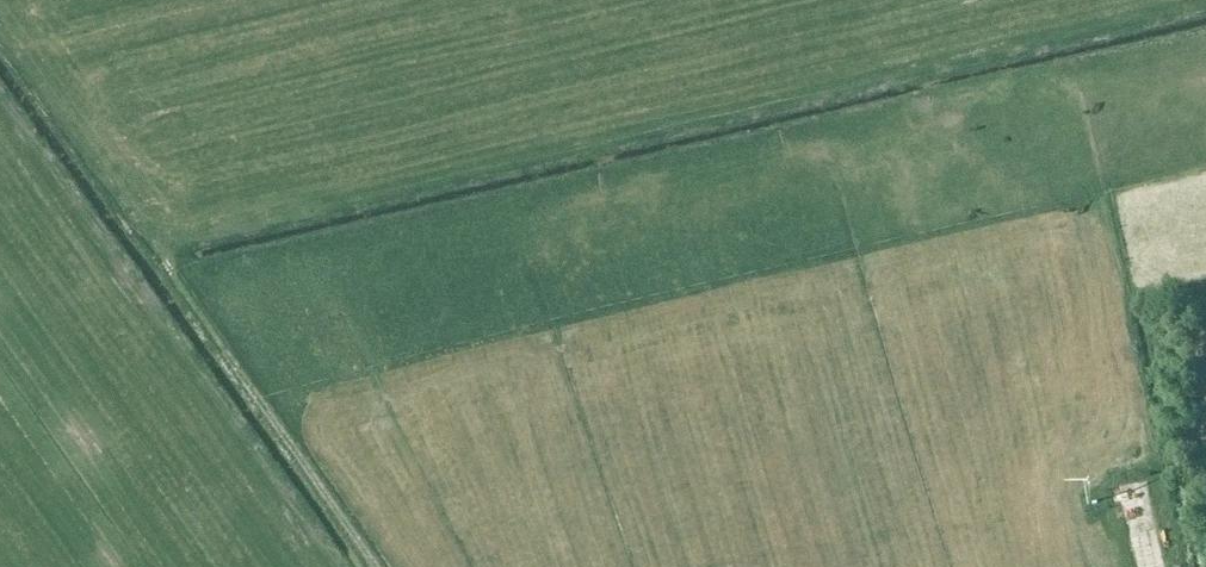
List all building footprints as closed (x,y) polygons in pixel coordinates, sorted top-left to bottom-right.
[(1136,488),(1120,492),(1140,566),(1157,566),(1136,488)]
